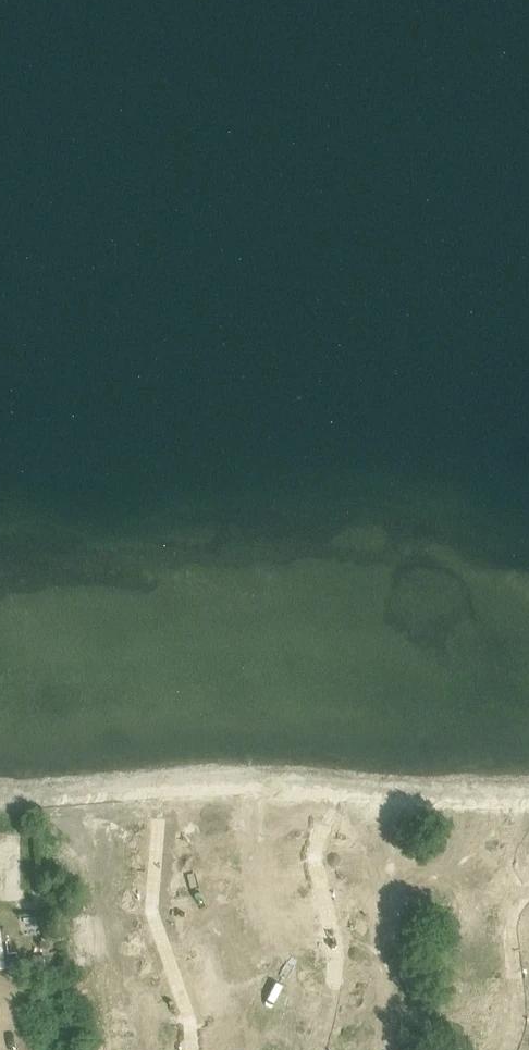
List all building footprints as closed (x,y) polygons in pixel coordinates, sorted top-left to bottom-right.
[(528,868),(528,838),(521,840),(528,868)] [(6,952),(4,925),(0,926),(0,967),(20,964),(19,951),(6,952)] [(211,1000),(230,992),(207,935),(191,941),(202,969),(199,970),(211,1000)] [(33,957),(33,967),(47,967),(47,957),(33,957)] [(230,1046),(239,1036),(220,1018),(210,1027),(230,1046)] [(368,1045),(371,1049),(390,1049),(384,1037),(368,1045)] [(134,1041),(118,1040),(117,1049),(134,1049),(134,1041)]
